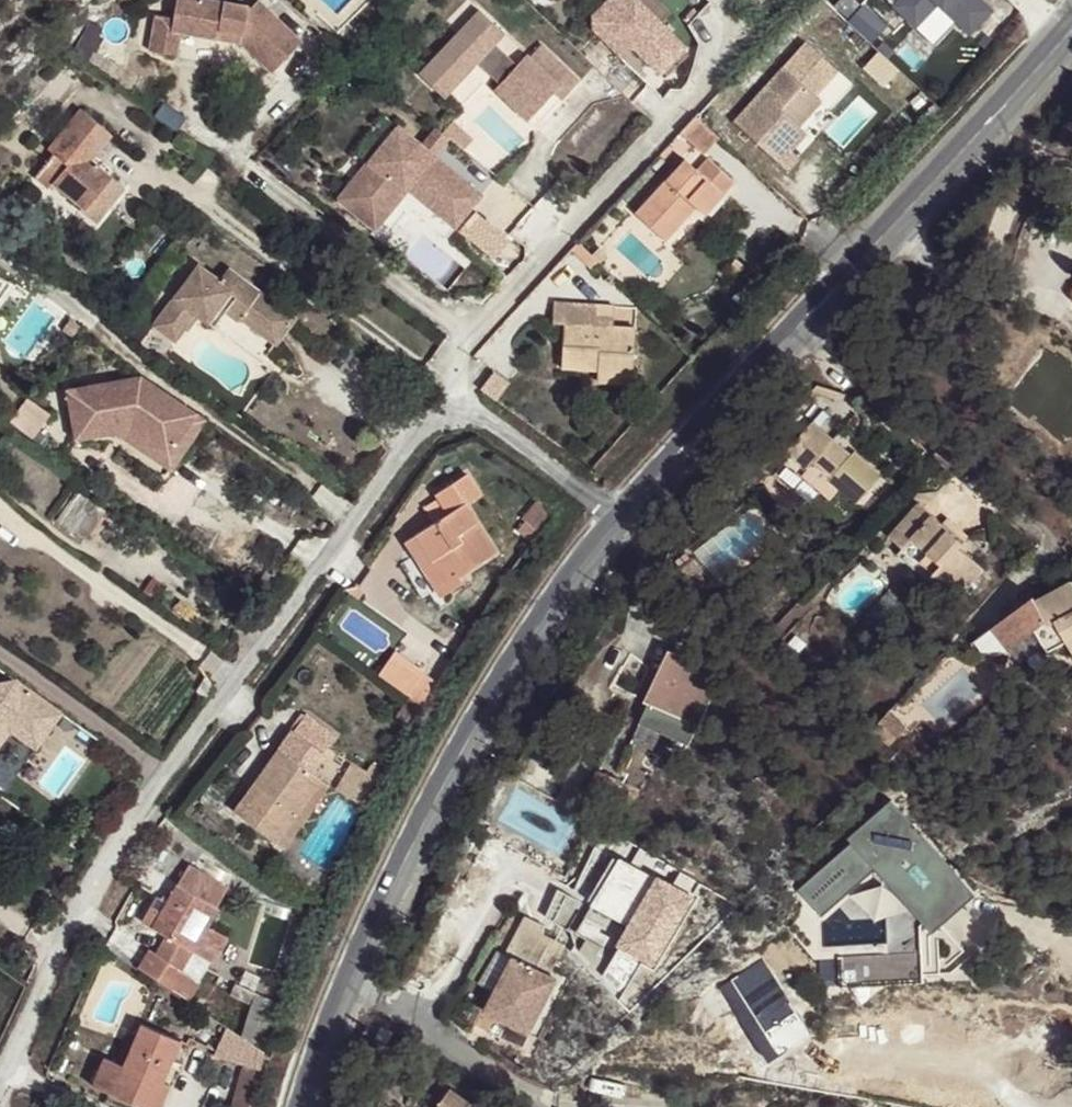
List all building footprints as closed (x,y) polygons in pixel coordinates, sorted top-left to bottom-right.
[(258,1),(253,6),(215,0),(177,0),(172,32),(168,31),(163,59),(176,61),(181,34),(217,40),(218,30),(242,35),(240,43),(272,73),(302,42),(258,1)] [(702,41),(655,0),(610,0),(591,22),(664,85),(702,41)] [(938,42),(961,20),(977,36),(1006,9),(998,0),(901,0),(900,2),(938,42)] [(855,20),(881,43),(897,25),(871,2),(855,20)] [(502,33),(478,11),(418,76),(443,99),(475,62),(499,84),(494,89),(528,119),(553,91),(562,99),(579,80),(539,44),(528,57),(525,54),(515,64),(493,44),(502,33)] [(217,40),(240,43),(242,35),(218,30),(217,40)] [(888,83),(902,69),(885,52),(871,65),(888,83)] [(733,122),(787,171),(799,158),(791,151),(775,136),(791,118),(799,126),(822,101),(783,67),(733,122)] [(53,184),(84,210),(111,177),(91,160),(111,135),(80,110),(49,147),(58,154),(70,164),(53,184)] [(704,153),(719,138),(695,116),(681,132),(704,153)] [(775,136),(791,151),(808,133),(799,126),(791,118),(775,136)] [(420,143),(397,124),(353,179),(338,198),(375,227),(407,187),(455,226),(482,193),(434,154),(433,153),(428,159),(416,150),(421,144),(420,143)] [(434,126),(420,143),(421,144),(433,153),(434,154),(448,136),(434,126)] [(428,159),(433,153),(421,144),(416,150),(428,159)] [(47,191),(53,184),(70,164),(58,154),(36,181),(47,191)] [(684,159),(634,213),(665,240),(688,216),(684,213),(692,203),(697,207),(699,209),(718,189),(724,194),(735,183),(713,163),(702,175),(684,159)] [(124,187),(111,177),(84,210),(97,220),(124,187)] [(718,189),(699,209),(705,215),(724,194),(718,189)] [(692,203),(684,213),(688,216),(697,207),(692,203)] [(599,263),(577,242),(570,249),(593,270),(599,263)] [(153,327),(175,343),(195,314),(206,322),(217,307),(225,312),(237,321),(238,319),(243,312),(280,339),(295,318),(226,269),(219,280),(197,264),(153,327)] [(633,371),(635,327),(613,326),(596,325),(596,303),(554,301),(553,323),(564,324),(563,368),(597,369),(633,371)] [(614,304),(596,303),(596,325),(613,326),(614,304)] [(217,307),(206,322),(213,327),(225,312),(217,307)] [(276,346),(280,339),(243,312),(238,319),(276,346)] [(633,382),(633,371),(597,369),(597,380),(633,382)] [(155,450),(183,408),(127,371),(53,386),(63,435),(102,427),(117,425),(155,450)] [(192,414),(183,408),(155,450),(117,425),(102,427),(159,465),(192,414)] [(857,504),(882,477),(855,452),(851,456),(815,423),(789,450),(808,469),(812,464),(840,489),(857,504)] [(830,500),(840,489),(812,464),(808,469),(789,450),(786,456),(787,461),(830,500)] [(468,472),(434,494),(448,515),(415,536),(433,564),(423,570),(436,590),(458,575),(496,550),(466,503),(481,493),(468,472)] [(72,531),(86,541),(106,512),(77,492),(58,519),(73,530),(72,531)] [(552,516),(543,494),(521,518),(539,533),(552,516)] [(919,504),(889,536),(904,550),(917,562),(912,569),(929,585),(935,578),(957,600),(984,571),(967,554),(961,561),(954,554),(960,548),(963,545),(919,504)] [(736,527),(707,554),(727,575),(755,548),(736,527)] [(433,564),(415,536),(405,543),(423,570),(433,564)] [(961,561),(967,554),(960,548),(954,554),(961,561)] [(917,562),(904,550),(899,556),(912,569),(917,562)] [(696,582),(704,575),(692,561),(684,569),(696,582)] [(463,582),(458,575),(436,590),(440,597),(463,582)] [(1070,582),(1035,602),(1033,599),(992,629),(1006,650),(1036,629),(1047,622),(1049,625),(1055,621),(1067,641),(1071,650),(1071,586),(1070,582)] [(1047,622),(1036,629),(1048,652),(1067,641),(1055,621),(1049,625),(1047,622)] [(716,670),(673,649),(647,703),(660,710),(689,724),(690,724),(700,704),(694,702),(700,690),(706,693),(716,670)] [(377,674),(407,696),(422,674),(392,653),(377,674)] [(16,681),(0,684),(0,720),(11,718),(30,732),(49,705),(16,681)] [(49,705),(30,732),(11,718),(0,720),(0,746),(11,731),(37,750),(62,714),(49,705)] [(680,744),(689,724),(660,710),(651,730),(680,744)] [(890,711),(876,726),(893,742),(908,727),(890,711)] [(232,810),(276,842),(323,780),(312,772),(325,754),(322,752),(336,734),(308,713),(294,732),(292,730),(278,749),(287,756),(269,780),(260,773),(232,810)] [(278,749),(260,773),(269,780),(287,756),(278,749)] [(369,807),(381,783),(353,763),(338,786),(369,807)] [(615,781),(599,772),(579,810),(596,818),(615,781)] [(330,785),(323,780),(276,842),(285,848),(330,785)] [(637,854),(615,904),(650,919),(639,944),(680,962),(712,886),(637,854)] [(216,906),(228,885),(190,864),(178,884),(176,883),(160,911),(151,906),(142,921),(166,936),(155,952),(150,949),(138,966),(186,998),(198,980),(182,970),(194,951),(208,926),(219,908),(216,906)] [(530,1034),(558,980),(549,975),(563,946),(521,925),(506,954),(513,957),(497,988),(485,1012),(530,1034)] [(225,936),(208,926),(194,951),(211,961),(225,936)] [(497,988),(513,957),(506,954),(491,946),(473,976),(497,988)] [(257,993),(260,995),(266,982),(249,974),(243,987),(257,993)] [(246,1040),(266,1053),(280,1006),(260,995),(257,993),(243,1038),(246,1040)] [(91,1085),(145,1106),(148,1106),(160,1079),(164,1081),(181,1040),(140,1023),(132,1043),(127,1055),(123,1065),(103,1056),(91,1085)] [(391,1032),(381,1027),(375,1040),(385,1045),(391,1032)] [(121,1053),(127,1055),(132,1043),(126,1040),(121,1053)] [(261,1072),(266,1053),(246,1040),(239,1062),(243,1064),(261,1072)] [(251,1106),(261,1072),(243,1064),(232,1101),(251,1106)] [(148,1106),(161,1106),(171,1084),(164,1081),(160,1079),(148,1106)] [(407,1104),(417,1105),(418,1084),(408,1083),(407,1104)] [(451,1088),(438,1106),(477,1106),(451,1088)]
